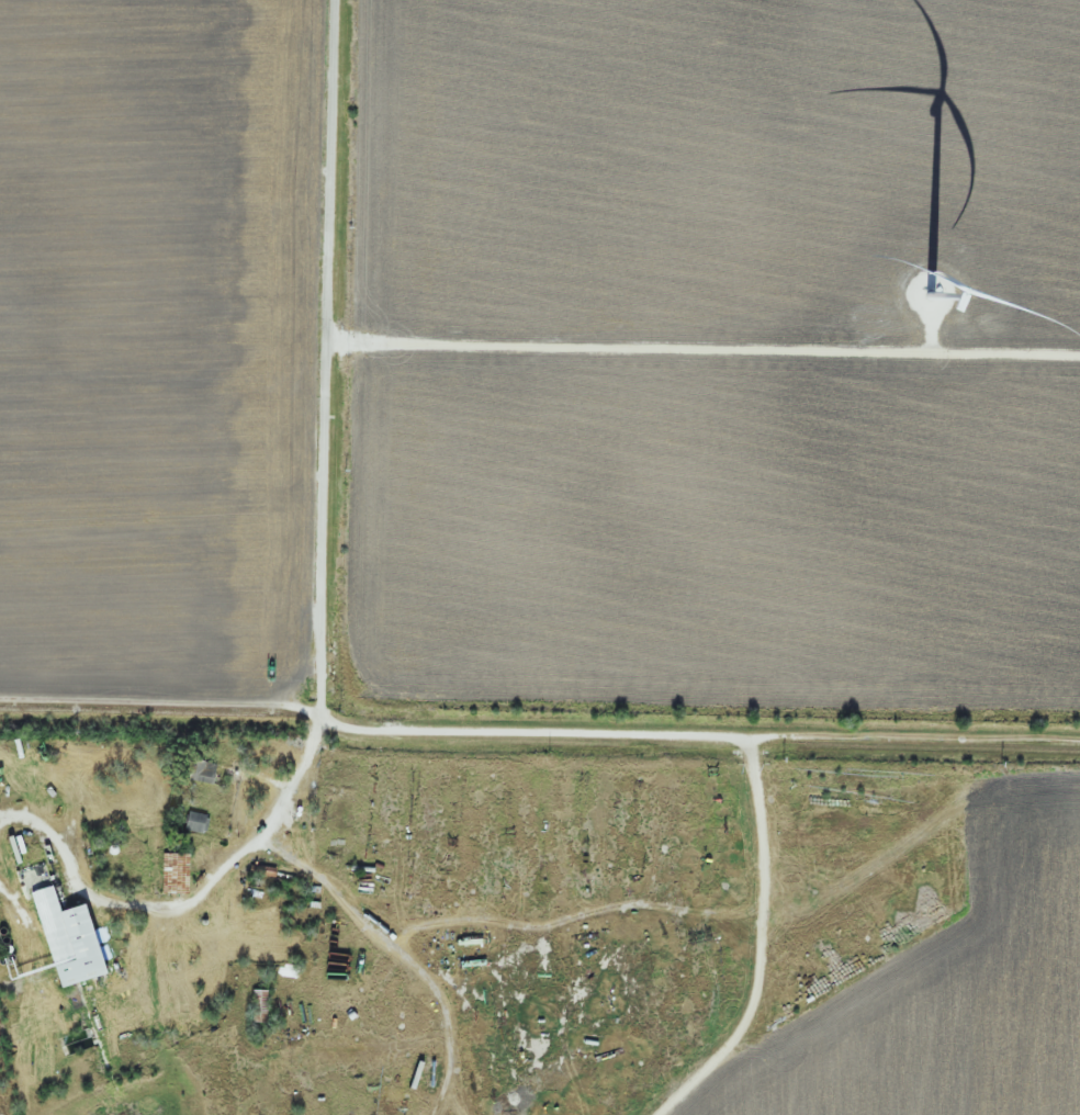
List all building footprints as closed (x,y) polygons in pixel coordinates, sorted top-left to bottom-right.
[(217,766),(191,759),(185,780),(211,788),(217,766)] [(185,831),(205,834),(208,816),(188,813),(185,831)] [(161,892),(189,892),(189,855),(161,855),(161,892)] [(88,904),(60,911),(53,886),(33,891),(57,987),(105,975),(88,904)] [(267,990),(253,990),(252,1023),(267,1023),(267,990)]
